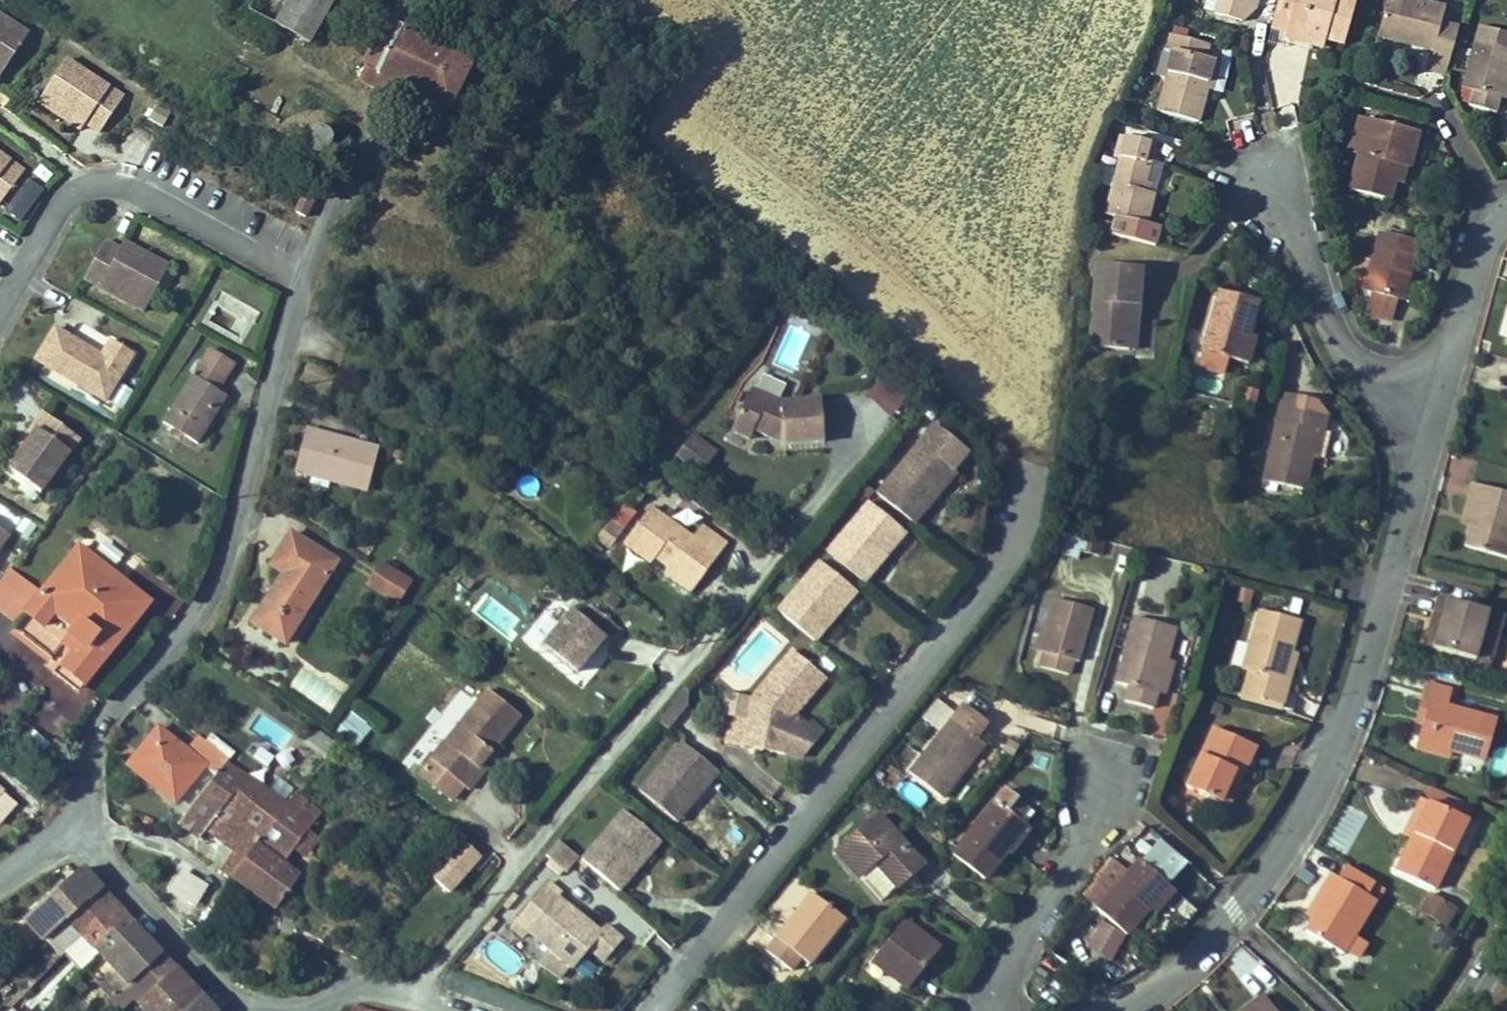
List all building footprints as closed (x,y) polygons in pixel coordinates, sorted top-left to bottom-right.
[(339,0),(290,0),(285,9),(322,31),(339,0)] [(493,48),(428,16),(435,0),(407,0),(383,53),(447,86),(465,95),(493,48)] [(1379,0),(1301,0),(1295,21),(1310,25),(1308,32),(1328,38),(1330,29),(1350,34),(1369,39),(1379,0)] [(1461,43),(1456,62),(1472,66),(1484,21),(1468,17),(1472,2),(1466,0),(1414,0),(1406,28),(1461,43)] [(27,32),(0,15),(0,73),(27,32)] [(1506,104),(1506,22),(1505,22),(1487,84),(1498,87),(1494,101),(1506,104)] [(1192,39),(1199,41),(1182,99),(1222,110),(1231,79),(1229,79),(1237,52),(1231,50),(1235,35),(1196,24),(1192,39)] [(1348,43),(1350,34),(1330,29),(1328,38),(1348,43)] [(1244,54),(1237,52),(1229,79),(1231,79),(1236,81),(1244,54)] [(440,99),(447,86),(383,53),(377,66),(440,99)] [(122,98),(64,60),(36,103),(60,118),(64,111),(84,124),(98,134),(122,98)] [(64,111),(60,118),(80,131),(84,124),(64,111)] [(1374,146),(1384,149),(1394,115),(1384,112),(1374,146)] [(1384,149),(1374,184),(1414,196),(1420,178),(1427,180),(1432,163),(1434,164),(1444,130),(1394,115),(1384,149)] [(304,149),(326,156),(333,133),(311,126),(304,149)] [(1177,139),(1146,134),(1132,211),(1176,219),(1181,188),(1169,186),(1177,139)] [(24,169),(0,152),(0,203),(24,169)] [(3,215),(21,227),(45,192),(27,180),(3,215)] [(304,216),(312,199),(303,195),(294,211),(304,216)] [(1443,240),(1405,230),(1389,288),(1398,290),(1391,312),(1413,318),(1419,296),(1427,299),(1443,240)] [(110,237),(89,276),(149,309),(174,264),(150,250),(146,258),(126,246),(110,237)] [(146,258),(150,250),(130,239),(126,246),(146,258)] [(1125,257),(1110,337),(1153,345),(1168,265),(1125,257)] [(1220,347),(1259,359),(1268,332),(1278,300),(1239,287),(1220,347)] [(1497,333),(1506,336),(1506,309),(1505,309),(1497,333)] [(58,327),(39,359),(108,401),(137,352),(114,339),(105,355),(102,360),(70,341),(73,336),(58,327)] [(105,355),(73,336),(70,341),(102,360),(105,355)] [(235,363),(207,347),(162,424),(196,444),(225,395),(218,391),(235,363)] [(767,370),(751,404),(769,413),(783,419),(799,418),(800,427),(840,424),(836,381),(796,384),(767,370)] [(1211,393),(1217,379),(1202,372),(1196,387),(1211,393)] [(879,379),(866,403),(896,419),(909,396),(879,379)] [(120,384),(109,405),(122,411),(132,390),(120,384)] [(1338,454),(1347,409),(1335,393),(1321,390),(1303,386),(1284,474),(1326,483),(1333,453),(1338,454)] [(765,422),(769,413),(751,404),(747,413),(765,422)] [(40,490),(79,434),(43,408),(32,423),(37,426),(23,446),(8,467),(40,490)] [(704,422),(729,442),(732,437),(708,418),(704,422)] [(800,427),(799,418),(783,419),(800,427)] [(693,436),(718,455),(729,442),(704,422),(693,436)] [(37,426),(32,423),(19,443),(23,446),(37,426)] [(308,425),(296,468),(368,488),(380,446),(308,425)] [(965,466),(933,439),(891,488),(927,519),(950,493),(945,489),(965,466)] [(970,470),(965,466),(945,489),(950,493),(970,470)] [(1492,484),(1482,523),(1488,525),(1483,546),(1506,552),(1506,488),(1492,484)] [(665,545),(670,539),(684,548),(711,568),(742,525),(715,507),(707,519),(665,490),(639,526),(665,545)] [(916,525),(884,498),(842,547),(878,579),(900,552),(896,549),(916,525)] [(265,610),(297,629),(346,543),(300,517),(281,550),(294,558),(265,610)] [(1112,530),(1091,524),(1085,545),(1106,551),(1112,530)] [(920,529),(916,525),(896,549),(900,552),(920,529)] [(9,535),(0,528),(0,546),(9,535)] [(15,627),(12,631),(81,688),(149,605),(79,548),(41,595),(9,570),(0,582),(0,614),(15,627)] [(711,568),(684,548),(679,556),(706,575),(711,568)] [(397,552),(383,574),(411,592),(426,570),(397,552)] [(866,583),(833,556),(792,606),(828,636),(850,610),(846,607),(866,583)] [(1338,578),(1336,588),(1348,591),(1351,581),(1338,578)] [(870,587),(866,583),(846,607),(850,610),(870,587)] [(588,600),(560,634),(593,661),(621,627),(625,631),(636,617),(607,594),(597,606),(588,600)] [(1105,607),(1070,595),(1053,647),(1058,649),(1053,663),(1078,671),(1082,657),(1088,659),(1105,607)] [(1444,645),(1452,648),(1467,598),(1459,596),(1444,645)] [(1452,648),(1506,665),(1506,610),(1467,598),(1452,648)] [(1297,678),(1304,652),(1306,652),(1316,619),(1276,608),(1259,667),(1265,669),(1258,691),(1298,703),(1306,705),(1312,682),(1305,680),(1297,678)] [(1139,698),(1168,706),(1172,692),(1181,658),(1190,625),(1148,614),(1131,678),(1143,681),(1139,698)] [(839,673),(807,646),(767,694),(765,712),(746,709),(742,739),(758,742),(760,733),(795,740),(800,711),(803,708),(808,711),(839,673)] [(1188,660),(1181,658),(1172,692),(1179,694),(1188,660)] [(289,690),(327,715),(341,695),(303,670),(289,690)] [(534,703),(504,679),(447,751),(478,774),(483,778),(497,761),(492,756),(512,731),(534,703)] [(1469,752),(1490,758),(1502,719),(1464,707),(1469,691),(1444,684),(1432,722),(1440,725),(1435,741),(1469,752)] [(765,712),(767,694),(740,688),(737,707),(746,709),(765,712)] [(1298,703),(1258,691),(1256,698),(1297,709),(1298,703)] [(692,693),(672,717),(682,725),(701,701),(692,693)] [(997,716),(974,697),(918,764),(950,792),(975,763),(970,759),(991,735),(985,731),(997,716)] [(801,749),(808,711),(803,708),(800,711),(795,740),(760,733),(758,742),(801,749)] [(202,737),(172,713),(144,748),(160,761),(159,763),(190,789),(220,752),(232,762),(240,752),(244,747),(214,723),(202,737)] [(363,747),(371,724),(345,714),(336,737),(363,747)] [(1272,745),(1231,725),(1203,783),(1244,803),(1272,745)] [(316,729),(306,742),(322,754),(332,741),(316,729)] [(517,736),(512,731),(492,756),(497,761),(517,736)] [(995,739),(991,735),(970,759),(975,763),(995,739)] [(733,768),(695,736),(653,785),(687,813),(708,788),(713,792),(733,768)] [(1467,758),(1469,752),(1435,741),(1433,748),(1467,758)] [(478,774),(447,751),(436,765),(467,788),(478,774)] [(274,777),(240,752),(232,762),(194,809),(214,822),(221,813),(236,825),(274,777)] [(284,785),(274,777),(236,825),(249,836),(233,855),(245,864),(267,834),(270,836),(307,788),(291,776),(284,785)] [(296,855),(335,802),(311,783),(307,788),(270,836),(267,834),(245,864),(244,865),(288,896),(312,866),(296,855)] [(1025,793),(1014,783),(960,848),(991,874),(1035,821),(1016,804),(1025,793)] [(692,817),(713,792),(708,788),(687,813),(692,817)] [(1414,873),(1452,892),(1491,812),(1448,790),(1442,803),(1447,806),(1414,873)] [(635,804),(593,854),(633,887),(655,860),(649,855),(669,832),(635,804)] [(886,808),(843,844),(886,895),(929,859),(886,808)] [(675,837),(669,832),(649,855),(655,860),(675,837)] [(572,836),(559,851),(578,867),(591,852),(572,836)] [(464,842),(429,881),(448,898),(483,860),(464,842)] [(1182,890),(1153,862),(1108,909),(1137,937),(1161,911),(1182,890)] [(1320,932),(1357,955),(1390,902),(1399,889),(1362,865),(1353,879),(1348,876),(1328,908),(1333,911),(1320,932)] [(47,935),(100,889),(80,868),(23,923),(40,941),(47,935)] [(612,926),(568,889),(569,889),(572,885),(560,874),(522,920),(534,930),(539,924),(562,943),(551,955),(572,973),(582,960),(584,961),(599,943),(614,956),(634,933),(617,919),(612,926)] [(815,887),(767,944),(792,965),(803,952),(811,958),(848,914),(815,887)] [(113,904),(100,889),(47,935),(65,952),(80,937),(113,904)] [(1182,890),(1161,911),(1168,918),(1189,896),(1182,890)] [(1446,930),(1458,910),(1429,893),(1417,912),(1446,930)] [(120,933),(130,922),(113,904),(80,937),(94,950),(116,929),(120,933)] [(913,984),(945,945),(910,916),(881,952),(899,965),(895,970),(913,984)] [(129,984),(159,953),(130,922),(120,933),(116,929),(94,950),(98,954),(129,984)] [(899,965),(881,952),(878,956),(895,970),(899,965)] [(159,953),(129,984),(110,1002),(107,1005),(113,1010),(127,1010),(135,1002),(139,1006),(141,1003),(174,970),(159,953)] [(129,984),(98,954),(81,973),(110,1002),(129,984)] [(1040,971),(1060,974),(1063,957),(1043,954),(1040,971)] [(180,976),(174,970),(141,1003),(148,1010),(159,1010),(186,983),(180,976)] [(186,983),(159,1010),(188,1010),(201,998),(186,983)] [(1268,995),(1248,1010),(1281,1010),(1268,995)] [(201,998),(188,1010),(212,1010),(201,998)]
